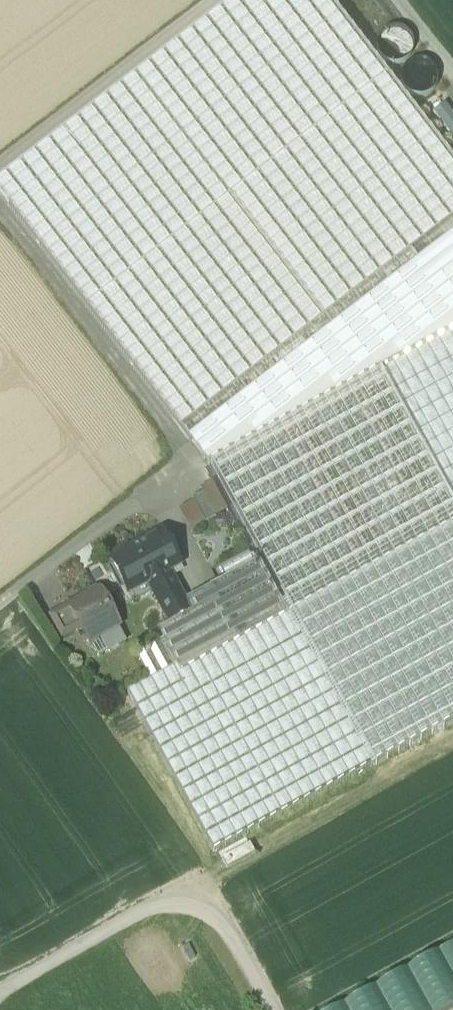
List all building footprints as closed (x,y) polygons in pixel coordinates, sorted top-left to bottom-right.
[(377,46),(399,64),(415,44),(392,26),(377,46)] [(445,102),(433,111),(452,139),(452,113),(445,102)] [(300,416),(381,565),(452,526),(452,332),(300,416)] [(206,467),(209,473),(217,488),(276,595),(287,616),(294,612),(375,764),(452,721),(452,697),(381,565),(300,416),(206,467)] [(190,503),(217,488),(209,473),(182,488),(190,503)] [(381,565),(452,697),(452,526),(381,565)] [(133,551),(129,553),(146,584),(148,587),(170,574),(184,566),(165,532),(133,551)] [(130,546),(107,559),(126,594),(146,584),(129,553),(133,551),(130,546)] [(170,574),(149,587),(170,624),(180,620),(192,613),(186,602),(170,574)] [(259,574),(216,597),(228,621),(272,597),(259,574)] [(180,620),(157,632),(163,642),(176,667),(181,675),(240,642),(228,621),(216,597),(211,588),(186,602),(192,613),(180,620)] [(95,591),(88,595),(85,604),(74,610),(73,611),(82,629),(85,634),(84,640),(86,645),(92,646),(97,643),(99,638),(118,627),(99,592),(95,591)] [(272,597),(228,621),(240,642),(287,616),(276,595),(272,597)] [(71,605),(50,617),(62,640),(82,629),(73,611),(74,610),(71,605)] [(240,642),(181,675),(176,667),(150,681),(127,694),(213,852),(375,764),(294,612),(287,616),(240,642)] [(163,642),(136,657),(150,681),(176,667),(163,642)] [(393,760),(365,770),(371,787),(399,777),(393,760)] [(335,1009),(452,1009),(452,979),(439,953),(335,1009)]
